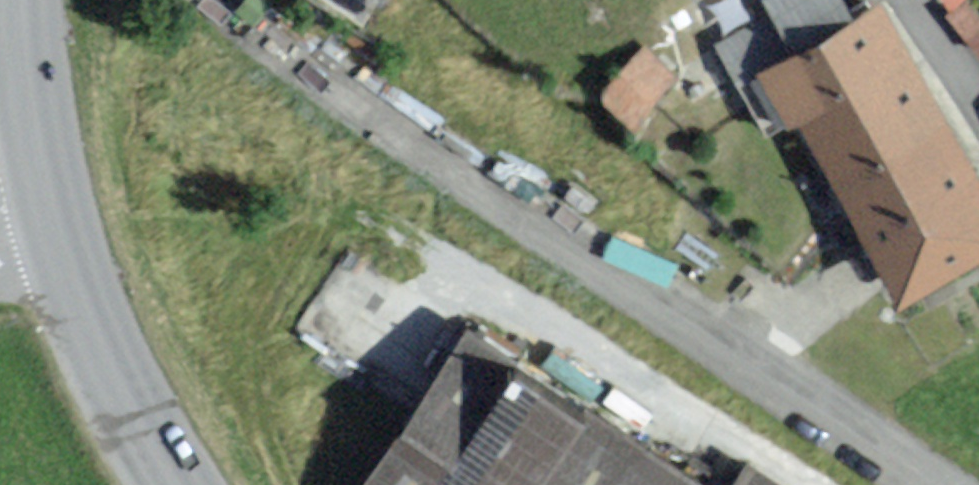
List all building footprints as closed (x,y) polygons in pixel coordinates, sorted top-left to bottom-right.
[(978,278),(978,154),(892,7),(873,18),(862,0),(773,0),(784,19),(729,51),(780,137),(809,120),(923,311),(978,278)] [(631,107),(676,66),(647,35),(602,76),(631,107)] [(482,332),(382,484),(716,484),(482,332)] [(755,462),(741,484),(790,484),(755,462)]
